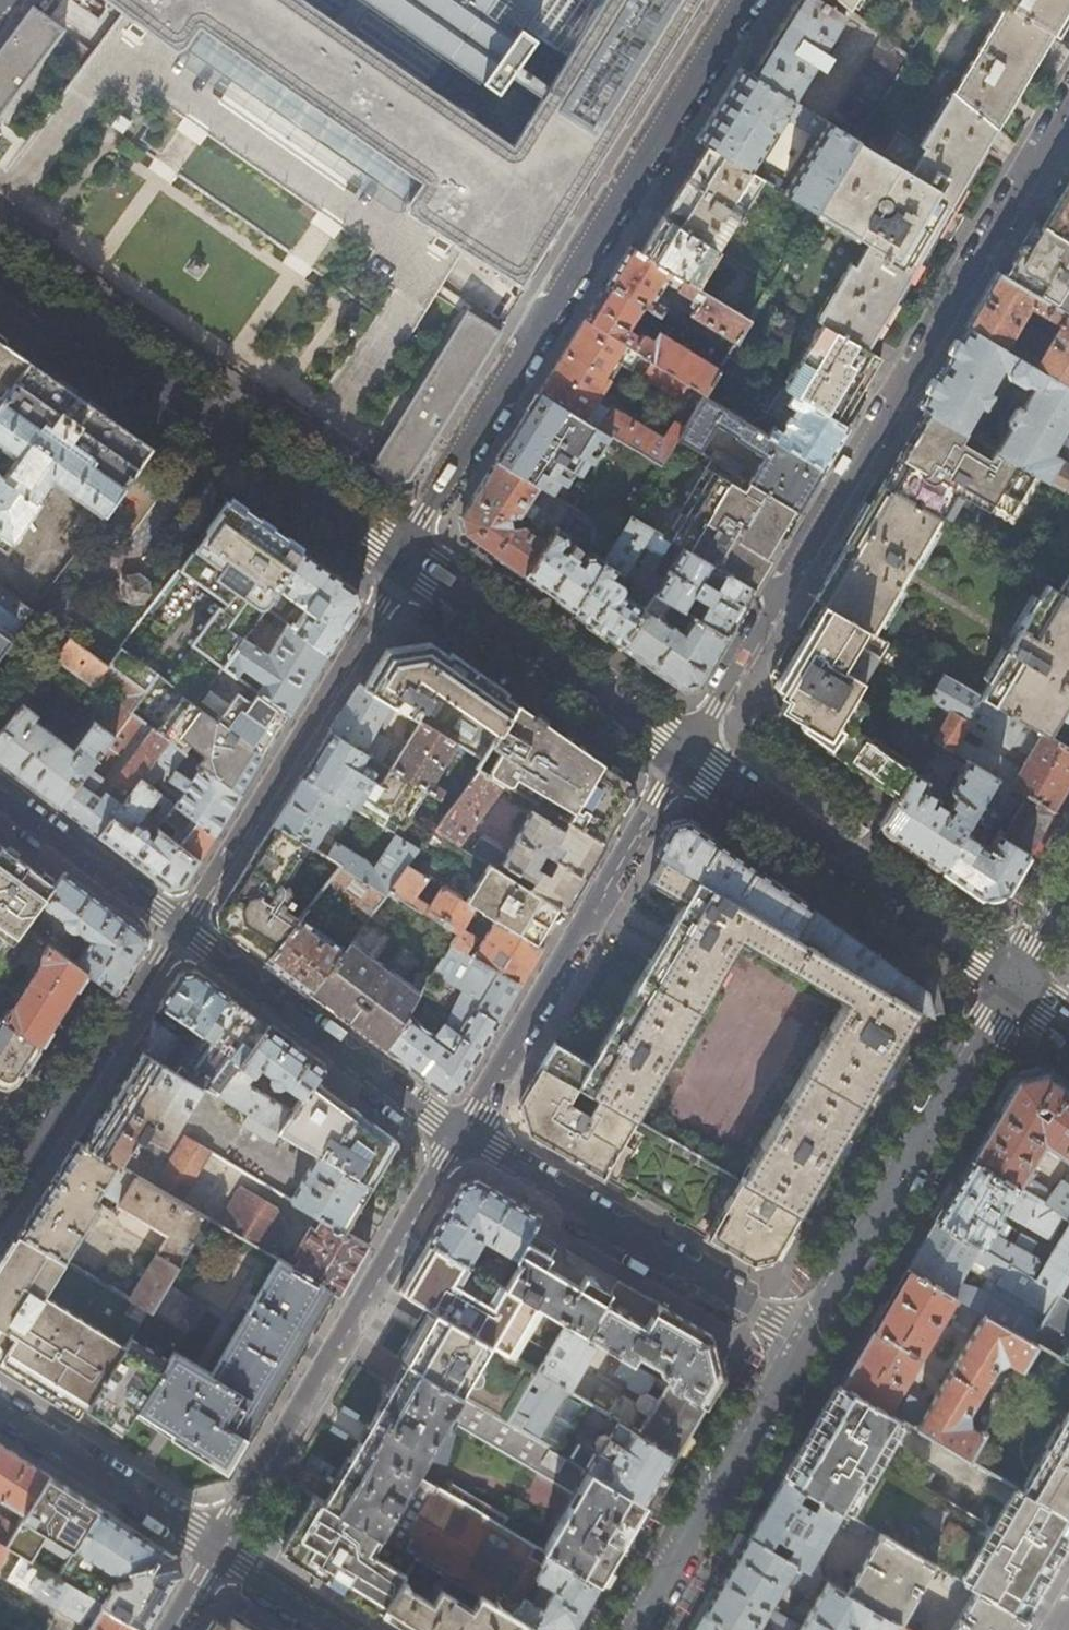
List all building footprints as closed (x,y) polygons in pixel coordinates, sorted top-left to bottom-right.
[(123,12),(122,13),(132,21),(133,20),(147,31),(146,32),(157,40),(158,39),(176,52),(189,44),(407,201),(405,212),(425,226),(424,228),(436,235),(437,233),(452,242),(450,244),(462,251),(463,249),(510,280),(509,281),(521,288),(521,287),(522,288),(529,276),(546,247),(547,248),(554,236),(553,235),(699,0),(106,0),(123,12)] [(779,25),(749,75),(791,100),(815,63),(822,67),(829,56),(822,52),(822,50),(844,15),(823,1),(823,0),(795,0),(779,25)] [(849,9),(855,0),(837,0),(849,9)] [(1004,6),(952,93),(996,129),(1042,51),(1068,5),(1068,0),(993,0),(1004,6)] [(64,31),(33,7),(0,51),(0,115),(64,31)] [(907,58),(882,37),(828,123),(857,142),(907,58)] [(407,201),(189,44),(176,52),(176,54),(177,58),(178,62),(181,65),(187,69),(391,212),(393,213),(397,214),(401,213),(403,213),(405,212),(407,201)] [(814,211),(856,143),(857,142),(828,123),(791,100),(749,75),(739,69),(718,103),(696,139),(706,145),(814,211)] [(965,182),(996,129),(952,93),(920,147),(897,134),(882,159),(856,143),(814,211),(771,283),(767,291),(822,323),(867,349),(882,322),(922,254),(965,182)] [(114,128),(122,116),(111,108),(103,120),(114,128)] [(771,283),(814,211),(706,145),(694,163),(673,197),(660,216),(719,252),(758,275),(771,283)] [(168,175),(175,160),(155,150),(148,166),(168,175)] [(1057,203),(1041,228),(1068,244),(1068,183),(1057,203)] [(697,289),(719,252),(660,216),(648,236),(637,252),(697,289)] [(1041,228),(1035,224),(1022,245),(1004,276),(1068,315),(1068,244),(1041,228)] [(734,342),(748,320),(736,312),(697,289),(637,252),(628,246),(617,263),(605,282),(643,304),(661,315),(670,301),(734,342)] [(1004,276),(997,273),(980,301),(965,327),(1068,387),(1068,315),(1004,276)] [(771,283),(758,275),(736,312),(748,320),(771,283)] [(704,395),(718,370),(657,332),(650,340),(638,332),(635,336),(627,331),(643,304),(605,282),(594,301),(584,318),(704,395)] [(467,312),(371,467),(392,483),(402,480),(409,479),(500,331),(467,312)] [(694,408),(704,395),(584,318),(573,336),(559,357),(539,392),(549,398),(610,435),(661,465),(678,438),(684,426),(673,420),(662,438),(614,409),(612,408),(607,416),(592,406),(619,362),(694,408)] [(867,349),(822,323),(783,389),(841,424),(850,409),(867,379),(880,358),(867,349)] [(965,327),(940,369),(918,406),(1040,478),(1068,495),(1068,466),(1059,460),(1061,456),(1051,450),(1068,424),(1068,387),(965,327)] [(28,359),(25,357),(21,361),(18,360),(8,352),(9,345),(3,348),(0,346),(0,397),(28,359)] [(28,359),(0,397),(0,434),(15,445),(60,382),(56,379),(28,359)] [(60,382),(15,445),(21,450),(18,454),(3,475),(0,473),(0,546),(4,549),(38,502),(38,501),(23,489),(38,466),(103,510),(150,445),(112,418),(60,382)] [(834,451),(847,429),(841,424),(783,389),(768,413),(781,420),(777,427),(773,426),(768,435),(823,470),(834,451)] [(549,398),(539,392),(513,433),(495,462),(504,467),(536,417),(549,398)] [(811,491),(823,470),(768,435),(704,395),(694,408),(684,426),(678,438),(699,450),(714,425),(733,435),(733,439),(762,457),(748,481),(798,512),(811,491)] [(593,461),(610,435),(549,398),(536,417),(504,467),(559,501),(576,474),(578,473),(579,474),(589,460),(593,461)] [(1024,504),(1040,478),(918,406),(912,417),(896,445),(875,481),(881,486),(937,519),(939,520),(956,492),(987,511),(989,509),(993,503),(1011,513),(1018,501),(1024,504)] [(737,474),(743,466),(716,449),(710,458),(737,474)] [(797,514),(798,512),(748,481),(737,474),(710,458),(686,498),(771,549),(781,531),(793,511),(797,514)] [(505,561),(525,575),(554,528),(557,523),(567,507),(559,501),(504,467),(495,462),(486,476),(467,507),(461,518),(465,534),(482,546),(505,561)] [(872,632),(937,519),(881,486),(847,543),(815,597),(872,632)] [(765,558),(771,549),(686,498),(663,536),(680,547),(752,590),(765,568),(761,565),(765,558)] [(268,528),(229,500),(180,567),(204,584),(227,556),(224,553),(230,545),(251,560),(252,561),(248,567),(254,571),(255,571),(260,566),(268,571),(262,580),(266,589),(273,595),(304,554),(268,528)] [(1012,523),(1024,504),(1018,501),(1011,513),(993,503),(989,509),(1012,523)] [(607,554),(617,537),(611,534),(567,507),(557,523),(564,527),(566,524),(569,525),(573,518),(583,524),(590,529),(590,544),(601,551),(607,554)] [(657,534),(630,518),(624,526),(617,537),(607,554),(604,560),(603,561),(616,570),(624,575),(629,578),(632,572),(626,568),(645,538),(652,541),(657,534)] [(624,526),(619,522),(611,534),(617,537),(624,526)] [(566,542),(564,533),(554,528),(525,575),(549,592),(573,609),(603,561),(604,560),(598,556),(593,553),(584,554),(580,559),(579,559),(576,556),(580,550),(574,545),(569,550),(564,548),(566,542)] [(737,616),(752,590),(680,547),(668,566),(664,568),(663,571),(665,572),(653,592),(654,594),(668,602),(686,613),(691,615),(725,636),(737,616)] [(604,560),(607,554),(601,551),(598,556),(604,560)] [(331,572),(304,554),(273,595),(267,604),(289,622),(329,650),(342,630),(357,605),(353,587),(331,572)] [(611,577),(616,570),(603,561),(573,609),(597,626),(602,630),(620,642),(654,594),(653,592),(629,578),(624,575),(622,579),(628,590),(624,595),(620,592),(621,587),(620,583),(611,577)] [(1033,575),(1038,567),(1032,563),(1027,571),(1033,575)] [(1058,590),(1068,597),(1068,571),(1058,590)] [(148,583),(140,577),(130,578),(124,587),(126,597),(133,601),(143,600),(148,593),(148,583)] [(1046,584),(980,695),(1022,720),(1032,726),(1068,747),(1068,597),(1058,590),(1046,584)] [(0,589),(0,652),(30,611),(0,589)] [(668,602),(654,594),(620,642),(651,664),(682,686),(698,682),(711,661),(725,636),(691,615),(685,627),(677,622),(673,627),(665,622),(663,609),(668,602)] [(895,718),(926,664),(872,632),(815,597),(802,620),(779,659),(770,674),(784,683),(779,693),(786,698),(779,708),(798,719),(820,731),(819,735),(835,746),(875,774),(898,790),(911,769),(928,739),(913,728),(895,718)] [(683,618),(686,613),(668,602),(671,610),(680,616),(683,618)] [(329,650),(289,622),(268,653),(244,636),(223,665),(236,675),(244,665),(265,680),(259,692),(289,714),(307,685),(329,650)] [(613,646),(618,641),(602,630),(597,635),(613,646)] [(130,713),(144,693),(107,666),(89,653),(70,640),(56,660),(110,700),(95,721),(113,734),(130,713)] [(107,666),(116,653),(98,640),(89,653),(107,666)] [(483,758),(516,704),(506,697),(456,661),(430,642),(386,649),(385,652),(368,677),(362,687),(396,707),(405,712),(411,716),(419,721),(456,743),(483,758)] [(157,673),(121,647),(116,653),(107,666),(144,693),(158,674),(183,694),(195,702),(223,665),(226,660),(215,651),(200,653),(178,681),(161,670),(157,673)] [(277,734),(289,714),(259,692),(236,675),(223,665),(195,702),(265,753),(277,734)] [(1032,726),(1026,737),(1033,742),(1034,745),(1022,765),(1017,762),(1014,766),(981,746),(975,748),(973,747),(959,739),(967,723),(1008,747),(1022,720),(980,695),(945,675),(913,728),(928,739),(933,741),(939,744),(959,756),(991,776),(1051,812),(1068,782),(1068,747),(1032,726)] [(380,760),(391,744),(373,733),(381,720),(387,722),(396,707),(362,687),(358,684),(344,707),(329,730),(380,760)] [(251,775),(265,753),(195,702),(183,694),(155,731),(168,742),(184,754),(200,766),(239,794),(251,775)] [(39,715),(24,702),(0,734),(0,763),(23,780),(59,807),(113,734),(95,721),(73,749),(37,722),(36,720),(39,715)] [(631,798),(628,782),(567,740),(516,704),(483,758),(478,766),(501,780),(506,780),(510,775),(512,775),(563,805),(567,809),(563,817),(568,821),(604,843),(617,821),(631,798)] [(411,716),(405,712),(401,719),(405,722),(411,716)] [(97,835),(141,778),(168,742),(155,731),(130,713),(113,734),(59,807),(68,814),(97,835)] [(433,782),(456,743),(419,721),(392,765),(392,768),(421,786),(440,797),(444,790),(433,782)] [(408,808),(421,786),(392,768),(380,760),(329,730),(315,754),(301,777),(341,801),(382,826),(389,813),(397,811),(403,805),(408,808)] [(939,744),(933,741),(930,746),(935,749),(939,744)] [(239,794),(200,766),(190,778),(174,769),(184,754),(168,742),(141,778),(150,785),(159,774),(183,789),(184,790),(175,805),(214,834),(227,815),(239,794)] [(929,774),(923,770),(920,776),(911,769),(898,790),(879,824),(925,856),(940,867),(991,776),(959,756),(956,761),(961,765),(946,790),(948,795),(942,799),(937,806),(932,802),(936,796),(922,788),(929,774)] [(501,780),(478,766),(432,829),(456,843),(501,780)] [(1035,841),(1051,812),(991,776),(968,820),(1027,853),(1035,841)] [(312,847),(341,801),(301,777),(287,800),(272,823),(309,846),(312,847)] [(150,785),(141,778),(97,835),(129,860),(166,888),(183,885),(186,879),(199,860),(179,844),(159,828),(152,837),(148,834),(149,830),(147,826),(141,826),(138,823),(155,800),(162,805),(154,818),(159,823),(161,821),(173,804),(150,785)] [(207,847),(214,834),(175,805),(173,804),(161,821),(166,824),(168,821),(184,832),(185,835),(179,844),(199,860),(207,847)] [(554,824),(559,816),(540,804),(535,812),(531,811),(508,851),(498,845),(496,846),(486,840),(476,855),(514,878),(518,871),(524,874),(533,881),(530,888),(559,905),(565,910),(578,886),(604,843),(568,821),(563,828),(555,825),(554,824)] [(954,877),(980,896),(1006,890),(1017,870),(1027,853),(968,820),(940,867),(954,877)] [(291,874),(309,846),(272,823),(260,843),(232,887),(217,912),(220,929),(265,962),(297,919),(283,909),(291,897),(291,888),(286,884),(291,877),(291,874)] [(793,933),(809,909),(749,867),(687,823),(671,827),(663,841),(656,853),(663,858),(793,933)] [(557,907),(559,905),(530,888),(514,878),(476,855),(456,843),(432,829),(416,849),(406,863),(427,877),(441,886),(475,906),(484,912),(536,944),(547,925),(557,907)] [(394,835),(373,868),(365,859),(335,840),(324,854),(339,866),(383,892),(388,888),(406,863),(416,849),(394,835)] [(0,847),(0,848),(0,963),(4,958),(25,928),(32,918),(41,905),(54,886),(0,847)] [(836,1149),(917,1008),(793,933),(663,858),(649,879),(684,899),(685,901),(592,1060),(591,1061),(555,1041),(542,1064),(635,1119),(741,940),(743,940),(845,1000),(740,1180),(798,1214),(836,1149)] [(388,888),(457,932),(451,944),(456,946),(462,935),(458,932),(475,906),(441,886),(430,904),(414,894),(427,877),(406,863),(388,888)] [(383,892),(339,866),(297,919),(265,962),(277,970),(308,994),(342,947),(312,924),(313,922),(332,897),(363,919),(383,892)] [(144,946),(141,931),(64,873),(54,886),(41,905),(62,920),(64,928),(71,933),(77,932),(89,941),(75,964),(86,972),(116,993),(131,968),(144,946)] [(917,1008),(925,991),(845,934),(809,909),(793,933),(917,1008)] [(531,967),(543,948),(536,944),(484,912),(482,915),(486,917),(485,922),(491,926),(472,956),(521,984),(531,967)] [(39,937),(46,928),(32,918),(25,928),(32,934),(39,937)] [(32,934),(25,928),(4,958),(10,963),(12,963),(32,934)] [(64,957),(70,950),(55,938),(50,945),(64,957)] [(408,1016),(420,996),(348,941),(342,947),(308,994),(348,1023),(386,1052),(411,1019),(408,1016)] [(466,994),(437,1036),(413,1019),(411,1019),(386,1052),(429,1084),(442,1094),(458,1090),(476,1059),(508,1005),(521,984),(472,956),(456,946),(451,944),(434,973),(466,994)] [(16,1003),(0,991),(0,1018),(41,1045),(58,1017),(86,972),(75,964),(64,957),(50,945),(48,945),(43,953),(41,963),(16,1003)] [(195,1039),(228,995),(196,970),(179,974),(170,989),(159,1006),(193,1030),(194,1032),(191,1036),(195,1039)] [(267,1025),(228,995),(195,1039),(188,1048),(173,1070),(200,1087),(216,1094),(267,1025)] [(41,1045),(0,1018),(0,1083),(20,1078),(27,1066),(41,1045)] [(173,1070),(188,1048),(150,1020),(134,1046),(141,1052),(173,1070)] [(216,1094),(248,1114),(276,1130),(324,1067),(267,1025),(216,1094)] [(173,1070),(141,1052),(130,1069),(104,1111),(83,1145),(117,1165),(129,1146),(154,1160),(200,1087),(173,1070)] [(601,1175),(635,1119),(542,1064),(540,1064),(530,1081),(518,1100),(527,1133),(567,1156),(601,1175)] [(1068,1091),(1049,1079),(1045,1075),(1018,1080),(1004,1105),(972,1161),(1062,1214),(1068,1218),(1068,1176),(1067,1175),(1064,1181),(1060,1181),(1058,1185),(1046,1178),(1042,1185),(1032,1179),(1036,1174),(1029,1170),(1045,1145),(1068,1162),(1068,1092),(1068,1091)] [(381,1167),(395,1142),(359,1115),(314,1082),(276,1130),(278,1132),(317,1154),(371,1185),(381,1167)] [(271,1142),(278,1132),(276,1130),(248,1114),(242,1125),(271,1142)] [(83,1145),(75,1140),(46,1190),(20,1234),(66,1262),(102,1202),(97,1197),(117,1165),(83,1145)] [(208,1153),(184,1140),(154,1187),(180,1201),(208,1153)] [(356,1210),(371,1185),(317,1154),(291,1200),(321,1219),(343,1231),(356,1210)] [(1031,1254),(1037,1243),(1020,1234),(1013,1243),(993,1231),(1008,1208),(1050,1232),(1062,1214),(972,1161),(955,1190),(936,1222),(1028,1275),(1038,1259),(1031,1254)] [(784,1239),(798,1214),(740,1180),(719,1167),(686,1223),(702,1230),(707,1234),(707,1237),(726,1248),(750,1262),(774,1256),(784,1239)] [(118,1206),(167,1235),(130,1293),(99,1274),(95,1279),(149,1311),(166,1284),(206,1218),(180,1201),(154,1187),(137,1177),(121,1203),(112,1198),(109,1203),(115,1207),(118,1206)] [(537,1217),(476,1180),(460,1185),(447,1209),(428,1242),(467,1266),(483,1240),(515,1258),(529,1234),(537,1217)] [(284,1228),(272,1207),(240,1189),(221,1225),(269,1254),(284,1228)] [(343,1231),(321,1219),(315,1228),(310,1226),(295,1252),(295,1254),(299,1257),(293,1268),(331,1290),(338,1294),(352,1272),(367,1246),(343,1231)] [(1038,1327),(1058,1294),(1036,1280),(1028,1275),(936,1222),(924,1241),(908,1269),(985,1314),(986,1314),(1031,1341),(1038,1327)] [(1036,1280),(1058,1294),(1068,1277),(1068,1228),(1036,1280)] [(149,1311),(95,1279),(66,1262),(20,1234),(0,1265),(0,1371),(6,1375),(39,1395),(78,1420),(85,1409),(130,1338),(149,1311)] [(544,1266),(554,1249),(529,1234),(515,1258),(519,1262),(505,1287),(554,1317),(565,1324),(584,1334),(610,1292),(586,1277),(579,1287),(544,1267),(544,1266)] [(548,1330),(554,1317),(505,1287),(499,1284),(479,1272),(467,1266),(428,1242),(412,1268),(399,1289),(536,1371),(558,1336),(548,1330)] [(506,1259),(502,1265),(498,1267),(486,1260),(479,1272),(499,1284),(512,1262),(506,1259)] [(250,1313),(212,1376),(174,1353),(168,1361),(139,1409),(174,1430),(172,1436),(227,1470),(258,1418),(317,1315),(331,1290),(293,1268),(279,1261),(258,1298),(256,1299),(251,1296),(244,1309),(250,1313)] [(1031,1341),(986,1314),(930,1407),(911,1395),(903,1407),(892,1406),(891,1405),(944,1318),(952,1322),(951,1325),(966,1334),(976,1318),(985,1314),(908,1269),(893,1295),(865,1342),(840,1384),(901,1420),(969,1459),(1036,1344),(1031,1341)] [(709,1334),(619,1282),(610,1292),(584,1334),(597,1342),(615,1354),(630,1363),(637,1352),(662,1366),(659,1371),(663,1373),(666,1369),(671,1372),(664,1384),(703,1406),(713,1390),(721,1376),(709,1334)] [(186,1333),(202,1309),(166,1284),(149,1311),(186,1333)] [(1068,1299),(1058,1294),(1038,1327),(1068,1347),(1068,1300),(1068,1299)] [(531,1381),(536,1371),(437,1313),(423,1335),(414,1330),(398,1357),(407,1364),(507,1421),(509,1418),(531,1381)] [(584,1334),(565,1324),(558,1336),(536,1371),(569,1390),(597,1342),(584,1334)] [(168,1361),(130,1338),(85,1409),(103,1420),(122,1433),(127,1427),(139,1409),(168,1361)] [(620,1395),(614,1397),(606,1413),(675,1454),(689,1430),(703,1406),(664,1384),(630,1363),(615,1354),(608,1367),(614,1370),(612,1374),(623,1381),(625,1388),(637,1396),(633,1402),(620,1395)] [(507,1421),(407,1364),(392,1390),(376,1417),(356,1452),(336,1486),(325,1505),(397,1551),(434,1487),(603,1588),(623,1542),(646,1504),(521,1431),(513,1425),(507,1421)] [(660,1479),(675,1454),(606,1413),(569,1390),(536,1371),(531,1381),(544,1390),(521,1431),(646,1504),(660,1479)] [(901,1420),(840,1384),(813,1430),(785,1478),(806,1490),(822,1500),(855,1519),(868,1526),(883,1535),(937,1567),(952,1575),(964,1582),(976,1590),(1024,1616),(1051,1570),(1068,1539),(1068,1518),(1023,1490),(1018,1489),(994,1528),(882,1463),(877,1459),(901,1420)] [(1023,1490),(1068,1518),(1068,1412),(1023,1490)] [(3,1495),(3,1499),(24,1512),(47,1475),(0,1445),(0,1494),(3,1495)] [(58,1579),(100,1509),(74,1493),(47,1475),(24,1512),(15,1526),(3,1546),(7,1550),(20,1557),(58,1579)] [(842,1511),(822,1500),(815,1510),(800,1500),(806,1490),(785,1478),(771,1502),(750,1538),(818,1576),(819,1562),(822,1557),(818,1555),(842,1511)] [(603,1588),(434,1487),(397,1551),(413,1561),(446,1581),(525,1629),(577,1629),(589,1609),(603,1588)] [(402,1581),(413,1561),(397,1551),(325,1505),(318,1501),(311,1514),(305,1511),(296,1525),(282,1549),(300,1560),(334,1582),(366,1602),(382,1612),(402,1581)] [(133,1569),(135,1578),(124,1582),(119,1587),(113,1585),(102,1604),(144,1628),(162,1597),(177,1572),(174,1557),(134,1531),(100,1509),(58,1579),(68,1584),(88,1553),(119,1572),(133,1569)] [(15,1526),(0,1517),(0,1545),(3,1546),(15,1526)] [(863,1536),(868,1526),(855,1519),(850,1528),(863,1536)] [(937,1567),(883,1535),(849,1594),(897,1624),(903,1626),(937,1567)] [(822,1579),(818,1576),(750,1538),(731,1569),(705,1614),(732,1629),(894,1629),(897,1624),(849,1594),(843,1591),(833,1585),(827,1583),(801,1626),(778,1612),(777,1610),(779,1607),(773,1604),(788,1580),(813,1595),(822,1579)] [(144,1628),(102,1604),(68,1584),(58,1579),(20,1557),(7,1580),(83,1624),(89,1616),(94,1619),(88,1629),(143,1629),(144,1628)] [(964,1582),(952,1575),(946,1586),(957,1593),(964,1582)] [(843,1591),(847,1585),(837,1579),(833,1585),(843,1591)] [(431,1602),(408,1588),(408,1585),(402,1581),(382,1612),(410,1629),(525,1629),(446,1581),(443,1585),(438,1582),(432,1591),(435,1594),(431,1602)] [(1031,1622),(1024,1616),(976,1590),(953,1629),(1026,1629),(1031,1622)] [(705,1614),(698,1625),(695,1629),(732,1629),(705,1614)] [(240,1621),(209,1629),(254,1629),(240,1621)]
